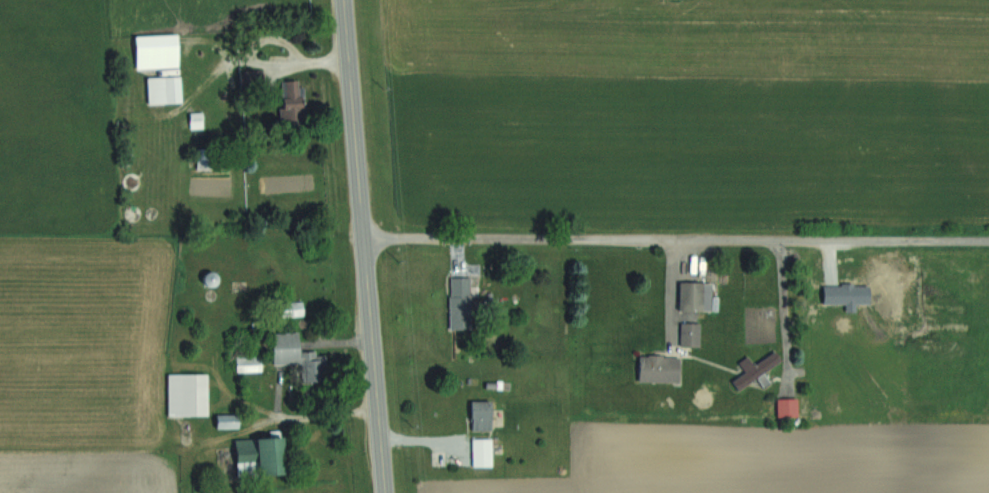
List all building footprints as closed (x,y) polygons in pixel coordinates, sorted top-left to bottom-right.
[(135,36),(178,33),(180,67),(136,69),(135,36)] [(280,75),(283,105),(279,105),(281,122),(312,119),(307,73),(280,75)] [(147,77),(180,75),(182,104),(149,106),(147,77)] [(191,114),(191,128),(202,128),(202,114),(191,114)] [(138,190),(141,178),(129,174),(125,186),(138,190)] [(125,216),(135,223),(142,211),(132,205),(125,216)] [(451,276),(451,329),(490,329),(490,301),(472,301),(472,276),(451,276)] [(680,281),(713,282),(712,311),(680,310),(680,281)] [(303,300),(275,302),(277,318),(304,316),(303,300)] [(702,323),(701,346),(681,346),(681,323),(702,323)] [(272,333),(274,364),(301,363),(303,381),(328,380),(326,355),(316,355),(315,350),(301,351),(300,331),(272,333)] [(781,360),(737,389),(732,381),(745,372),(738,362),(749,355),(756,365),(775,351),(781,360)] [(260,354),(233,356),(234,373),(262,372),(260,354)] [(639,356),(681,357),(680,383),(638,382),(639,356)] [(167,373),(167,415),(208,415),(207,373),(167,373)] [(776,398),(798,397),(799,416),(777,417),(776,398)] [(472,400),(472,429),(492,429),(492,400),(472,400)] [(217,414),(239,413),(239,427),(217,428),(217,414)] [(234,439),(282,435),(285,473),(237,477),(234,439)] [(472,438),(472,467),(492,467),(492,438),(472,438)]
